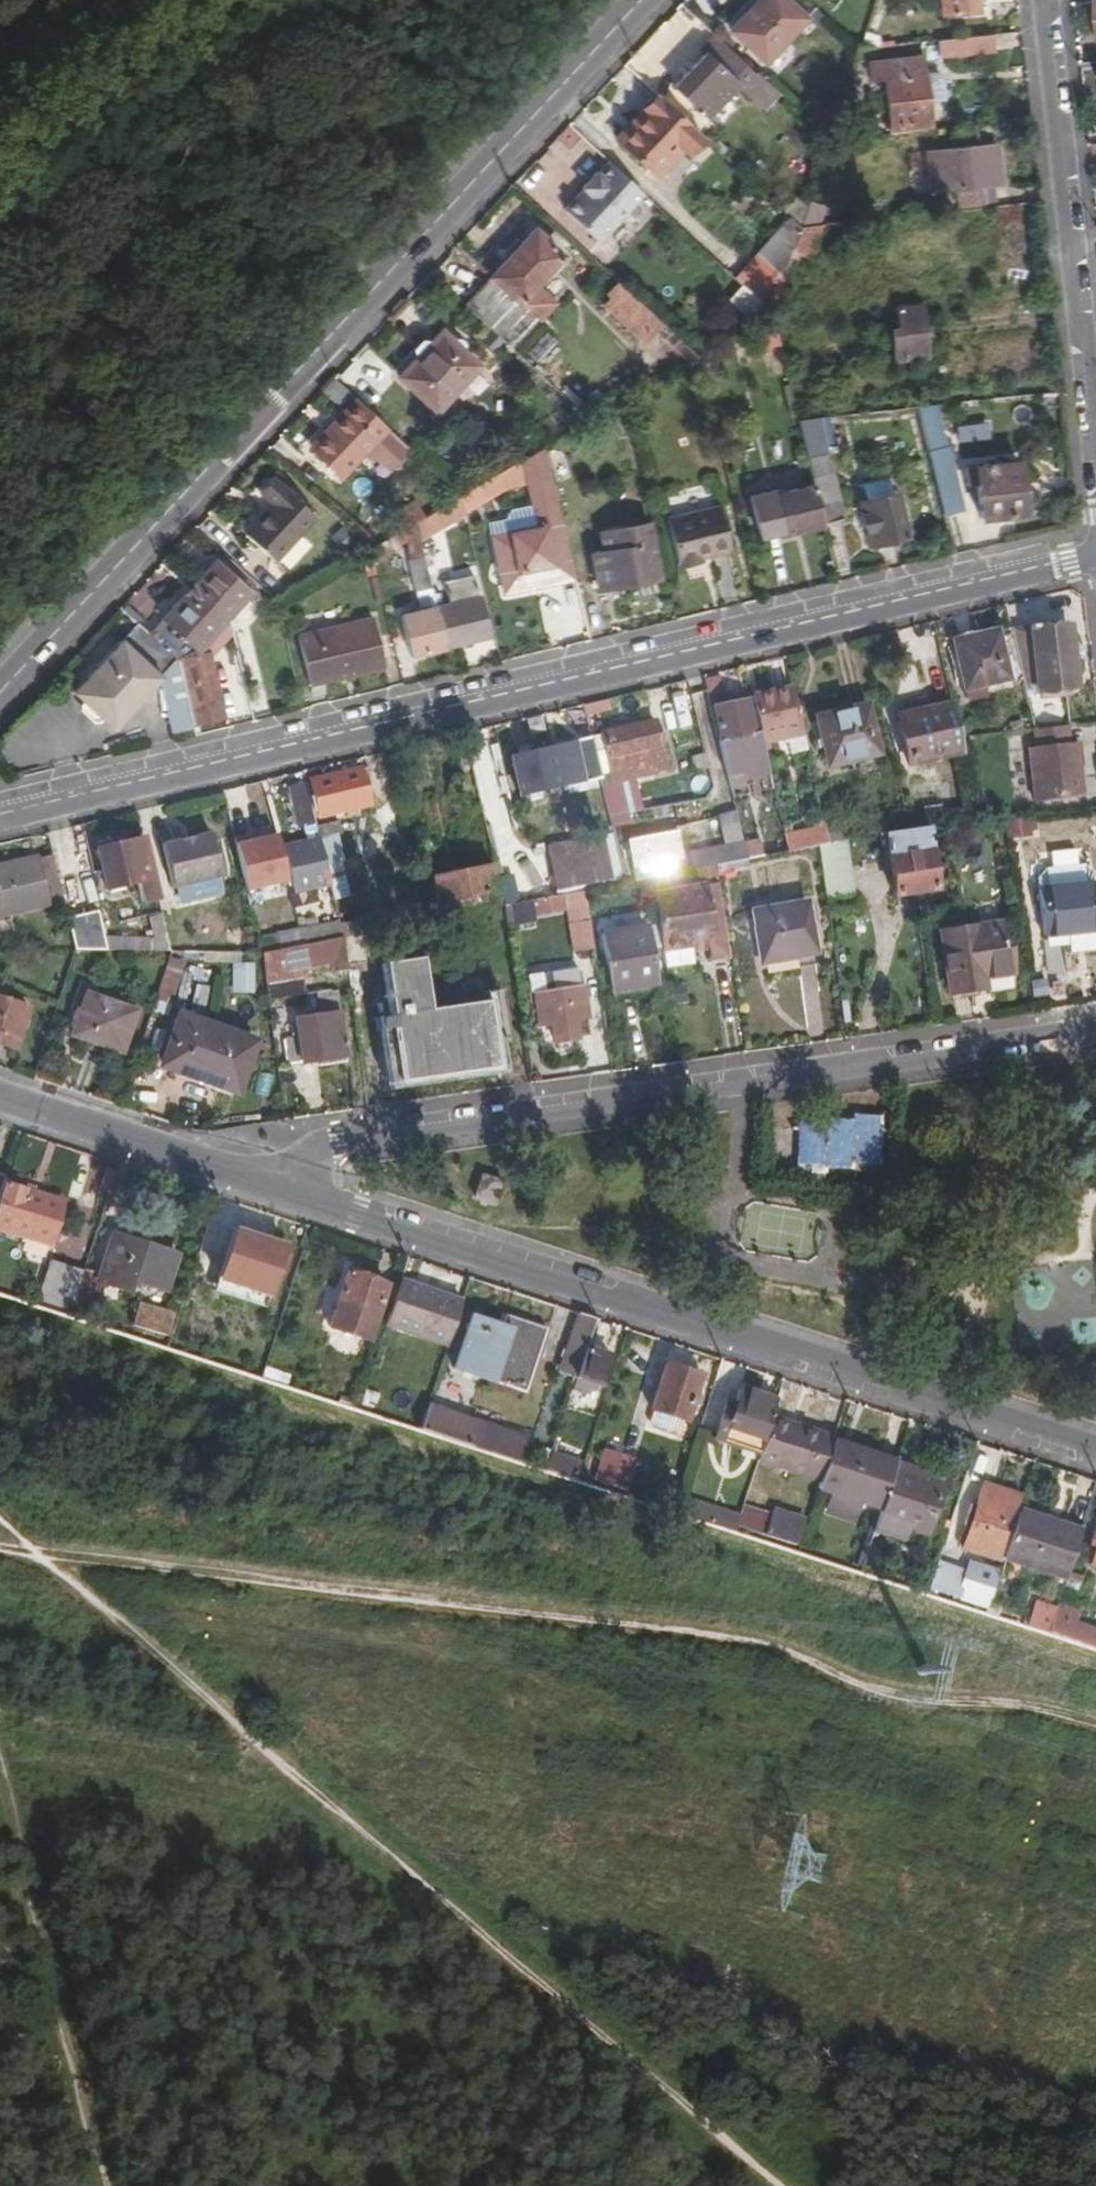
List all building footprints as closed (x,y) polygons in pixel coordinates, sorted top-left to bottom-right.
[(802,22),(813,11),(801,0),(758,0),(738,21),(743,26),(732,38),(760,66),(802,22)] [(950,18),(983,15),(982,0),(948,0),(950,18)] [(821,19),(813,11),(802,22),(811,30),(821,19)] [(726,33),(732,38),(743,26),(738,21),(726,33)] [(991,39),(936,45),(938,61),(993,56),(991,39)] [(764,85),(718,42),(673,91),(704,120),(732,89),(747,102),(764,85)] [(926,108),(924,79),(923,61),(868,66),(869,85),(883,83),(888,139),(929,134),(926,108)] [(932,78),(924,79),(926,108),(943,106),(940,83),(932,78)] [(764,85),(747,102),(760,115),(777,97),(764,85)] [(616,143),(620,147),(661,103),(656,98),(616,143)] [(620,147),(650,175),(678,145),(686,153),(689,156),(703,142),(661,103),(620,147)] [(678,145),(650,175),(659,183),(686,153),(678,145)] [(953,194),(980,190),(975,150),(924,155),(928,197),(953,194)] [(908,152),(912,191),(926,189),(922,151),(908,152)] [(642,197),(607,165),(595,177),(592,174),(578,188),(582,192),(562,213),(597,246),(642,197)] [(989,189),(980,190),(953,194),(955,210),(991,206),(989,189)] [(799,230),(815,229),(816,227),(822,208),(808,203),(799,230)] [(771,316),(791,255),(799,232),(789,223),(735,283),(764,310),(771,316)] [(799,232),(791,255),(810,260),(820,229),(815,229),(799,230),(799,232)] [(531,233),(488,279),(516,304),(529,289),(558,259),(531,233)] [(535,322),(516,304),(488,279),(462,305),(509,350),(535,322)] [(662,327),(617,285),(607,294),(612,298),(603,307),(644,346),(662,327)] [(529,289),(516,304),(535,322),(549,308),(529,289)] [(899,362),(924,359),(918,309),(894,312),(899,362)] [(439,331),(397,376),(435,411),(477,367),(439,331)] [(340,474),(383,428),(356,404),(313,450),(340,474)] [(916,411),(922,436),(934,434),(929,410),(916,411)] [(819,420),(797,422),(812,490),(821,527),(843,522),(819,420)] [(924,444),(926,452),(945,449),(943,440),(924,444)] [(960,511),(945,449),(926,452),(942,515),(960,511)] [(504,596),(575,579),(546,457),(520,464),(535,529),(490,540),(504,596)] [(1018,467),(974,471),(976,489),(979,521),(1022,517),(1018,467)] [(965,490),(976,489),(974,471),(963,472),(965,490)] [(314,518),(271,479),(256,494),(270,507),(243,536),(272,562),(314,518)] [(864,497),(889,496),(889,483),(864,483),(864,497)] [(821,527),(812,490),(777,498),(776,492),(751,499),(760,542),(821,527)] [(862,517),(858,518),(862,532),(866,531),(866,536),(879,533),(882,543),(904,538),(893,497),(858,505),(862,517)] [(415,524),(419,542),(464,516),(459,498),(415,524)] [(702,559),(732,552),(720,506),(666,519),(678,568),(703,562),(702,559)] [(415,545),(419,542),(415,524),(409,528),(415,545)] [(599,592),(657,579),(646,528),(600,537),(603,556),(592,559),(599,592)] [(417,592),(430,588),(424,561),(412,564),(411,564),(417,592)] [(213,564),(187,592),(222,623),(246,596),(213,564)] [(187,592),(162,619),(196,652),(222,623),(187,592)] [(457,598),(459,605),(474,602),(472,594),(457,598)] [(459,605),(436,611),(445,650),(487,640),(478,601),(474,602),(459,605)] [(409,658),(445,650),(436,611),(400,619),(409,658)] [(202,657),(196,652),(162,619),(146,636),(148,638),(176,664),(178,665),(192,727),(224,718),(213,676),(209,656),(202,657)] [(384,671),(377,640),(372,621),(298,639),(310,689),(384,671)] [(120,724),(163,678),(135,653),(148,638),(146,636),(136,627),(123,642),(121,639),(78,687),(78,698),(83,704),(85,702),(102,717),(100,719),(107,724),(120,724)] [(1064,630),(1010,637),(1021,686),(1033,685),(1035,698),(1063,695),(1071,693),(1064,630)] [(950,643),(964,705),(982,701),(979,687),(1002,681),(992,632),(950,643)] [(176,664),(148,638),(135,653),(163,678),(176,664)] [(240,669),(213,676),(224,718),(251,712),(240,669)] [(757,734),(759,741),(778,738),(780,745),(802,741),(790,691),(756,699),(758,707),(752,708),(757,734)] [(1063,695),(1035,698),(1035,704),(1064,701),(1063,695)] [(750,701),(752,708),(758,707),(756,699),(750,701)] [(719,743),(718,743),(726,775),(741,772),(743,781),(767,775),(759,741),(757,734),(752,735),(745,704),(712,711),(719,743)] [(816,718),(828,769),(877,758),(865,707),(816,718)] [(933,726),(899,735),(909,770),(962,756),(958,740),(950,707),(929,713),(933,726)] [(896,721),(899,735),(933,726),(929,713),(896,721)] [(652,726),(600,738),(610,780),(633,775),(632,767),(661,761),(652,726)] [(572,733),(574,744),(591,740),(588,729),(572,733)] [(1032,733),(1030,733),(1032,749),(1024,751),(1029,804),(1078,799),(1075,769),(1078,769),(1075,745),(1064,746),(1063,729),(1032,733)] [(601,782),(591,740),(574,744),(573,744),(582,786),(601,782)] [(582,786),(573,744),(511,759),(520,801),(582,786)] [(366,808),(358,772),(309,783),(318,818),(366,808)] [(632,781),(608,787),(613,805),(637,800),(632,781)] [(304,785),(291,789),(300,828),(314,825),(304,785)] [(709,824),(714,852),(743,847),(736,818),(709,824)] [(315,828),(317,839),(336,835),(341,833),(338,823),(315,828)] [(276,828),(233,839),(246,890),(289,880),(276,828)] [(783,838),(786,855),(816,849),(827,847),(824,831),(783,838)] [(333,901),(349,897),(340,861),(342,860),(336,835),(317,839),(318,843),(329,885),(332,896),(333,901)] [(221,878),(212,836),(163,847),(173,890),(221,878)] [(561,898),(585,893),(626,886),(614,836),(551,847),(561,898)] [(635,871),(640,869),(672,863),(681,862),(676,838),(630,847),(635,871)] [(138,904),(157,901),(144,841),(97,852),(106,891),(134,886),(138,904)] [(330,890),(318,843),(284,852),(294,892),(312,889),(313,894),(330,890)] [(746,863),(750,862),(763,860),(760,845),(743,848),(746,863)] [(693,873),(699,872),(716,869),(746,863),(743,848),(743,847),(714,852),(690,856),(693,873)] [(887,859),(893,898),(932,892),(927,854),(887,859)] [(62,905),(51,857),(37,861),(48,909),(62,905)] [(37,861),(0,869),(0,920),(48,909),(37,861)] [(746,863),(716,869),(718,878),(718,882),(734,880),(733,874),(751,871),(750,862),(746,863)] [(642,883),(651,881),(674,876),(672,863),(640,869),(642,883)] [(1034,882),(1035,892),(1091,887),(1089,876),(1078,868),(1041,873),(1034,882)] [(716,869),(699,872),(701,882),(718,878),(716,869)] [(440,920),(501,907),(498,894),(494,894),(489,870),(432,881),(440,920)] [(516,882),(499,885),(504,909),(511,908),(521,906),(516,882)] [(653,898),(661,953),(693,947),(695,947),(695,941),(706,939),(707,951),(710,964),(730,960),(719,887),(653,898)] [(1091,887),(1035,892),(1041,939),(1095,932),(1091,887)] [(585,893),(565,898),(569,928),(590,925),(585,893)] [(341,940),(359,937),(349,897),(333,901),(339,927),(341,940)] [(521,906),(511,908),(514,927),(535,923),(532,904),(521,906)] [(754,915),(762,964),(815,956),(807,906),(754,915)] [(511,908),(504,909),(507,928),(514,927),(511,908)] [(96,910),(67,916),(75,950),(171,951),(163,916),(149,919),(154,938),(103,937),(96,910)] [(569,928),(573,954),(593,951),(590,925),(569,928)] [(938,934),(946,997),(972,993),(970,984),(1008,978),(1004,948),(999,949),(996,926),(938,934)] [(257,943),(260,955),(341,940),(339,927),(323,930),(257,943)] [(603,937),(611,993),(655,987),(647,931),(603,937)] [(341,940),(345,970),(376,964),(371,934),(359,937),(341,940)] [(695,947),(693,947),(694,953),(707,951),(706,939),(695,941),(695,947)] [(341,940),(260,955),(260,956),(263,975),(332,963),(334,975),(345,973),(345,970),(341,940)] [(168,956),(158,990),(175,994),(184,960),(168,956)] [(253,992),(255,962),(232,961),(230,991),(253,992)] [(389,1019),(381,1021),(391,1088),(503,1072),(493,1002),(429,1011),(421,962),(382,967),(389,1019)] [(544,982),(545,992),(581,987),(580,975),(574,970),(551,973),(551,970),(543,971),(540,975),(542,982),(544,982)] [(302,978),(264,984),(269,1014),(306,1008),(302,978)] [(84,998),(71,1037),(121,1054),(134,1015),(84,998)] [(13,1053),(27,1010),(0,1002),(0,1049),(13,1053)] [(298,1043),(284,1045),(288,1069),(346,1061),(340,1016),(295,1023),(298,1043)] [(181,1021),(164,1067),(237,1093),(254,1047),(181,1021)] [(797,1127),(794,1175),(806,1175),(806,1195),(821,1196),(822,1170),(848,1171),(849,1166),(877,1167),(880,1121),(852,1120),(852,1125),(824,1124),(823,1128),(797,1127)] [(470,1178),(464,1198),(493,1207),(500,1187),(470,1178)] [(0,1204),(0,1232),(51,1247),(65,1203),(6,1185),(0,1204)] [(217,1284),(269,1301),(287,1247),(234,1231),(217,1284)] [(101,1276),(83,1270),(83,1273),(74,1299),(95,1306),(102,1285),(132,1294),(134,1285),(163,1293),(175,1257),(113,1238),(101,1276)] [(74,1299),(83,1273),(53,1262),(44,1288),(74,1299)] [(367,1342),(376,1315),(385,1287),(348,1275),(339,1302),(330,1330),(367,1342)] [(399,1284),(388,1317),(430,1331),(426,1342),(448,1350),(462,1305),(399,1284)] [(173,1317),(139,1307),(133,1327),(166,1338),(173,1317)] [(558,1374),(576,1380),(585,1350),(595,1321),(578,1315),(558,1374)] [(456,1370),(525,1393),(546,1330),(506,1317),(503,1328),(473,1318),(456,1370)] [(609,1358),(585,1350),(576,1380),(576,1381),(574,1387),(597,1394),(609,1358)] [(664,1367),(649,1412),(680,1421),(694,1377),(664,1367)] [(721,1425),(764,1439),(770,1420),(776,1403),(739,1391),(732,1411),(726,1408),(721,1425)] [(429,1401),(420,1428),(522,1462),(531,1435),(429,1401)] [(764,1439),(756,1463),(820,1484),(833,1444),(834,1441),(770,1420),(764,1439)] [(865,1455),(833,1444),(820,1484),(818,1490),(880,1510),(891,1474),(893,1469),(863,1459),(865,1455)] [(594,1482),(610,1487),(620,1456),(605,1451),(594,1482)] [(620,1456),(610,1487),(625,1492),(635,1461),(620,1456)] [(940,1489),(891,1474),(880,1510),(875,1524),(924,1540),(940,1489)] [(961,1550),(998,1562),(1019,1497),(981,1485),(975,1506),(970,1504),(963,1526),(967,1527),(961,1550)] [(716,1506),(711,1520),(736,1528),(740,1514),(716,1506)] [(1052,1525),(1017,1513),(1015,1519),(1050,1531),(1052,1525)] [(740,1514),(736,1528),(796,1548),(802,1528),(773,1518),(770,1524),(740,1514)] [(1095,1518),(1086,1549),(1093,1551),(1088,1567),(1095,1569),(1095,1518)] [(1015,1519),(1004,1554),(1067,1574),(1080,1533),(1052,1525),(1050,1531),(1015,1519)] [(969,1577),(935,1566),(928,1590),(986,1609),(1000,1567),(984,1562),(982,1568),(979,1567),(972,1588),(966,1586),(969,1577)] [(1067,1574),(1063,1587),(1078,1592),(1083,1579),(1067,1574)] [(1027,1622),(1049,1630),(1057,1606),(1034,1599),(1027,1622)] [(1080,1614),(1057,1606),(1049,1630),(1086,1642),(1090,1630),(1076,1625),(1080,1614)]
